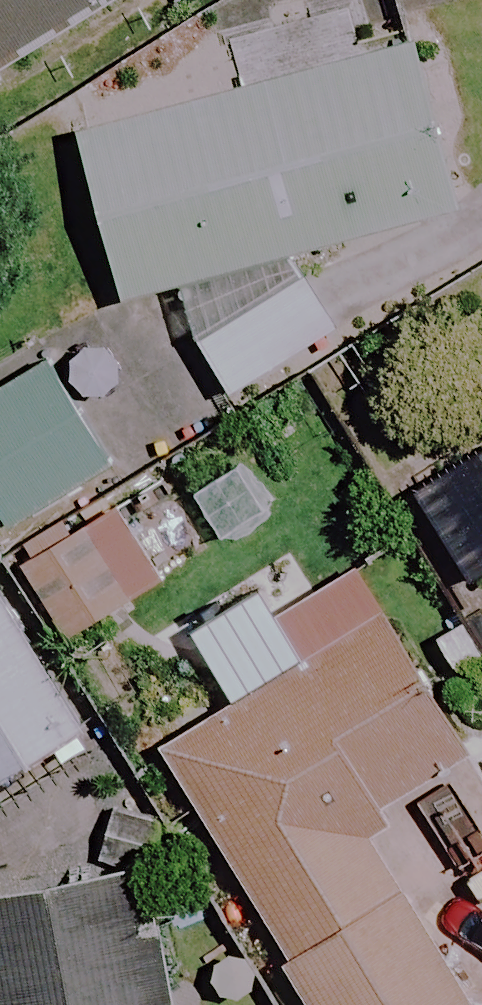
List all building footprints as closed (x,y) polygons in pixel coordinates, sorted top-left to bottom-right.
[(132,0),(0,0),(0,86),(132,0)] [(134,300),(177,286),(197,346),(205,344),(221,396),(336,360),(301,249),(455,200),(405,45),(85,147),(134,300)] [(55,369),(0,402),(0,503),(15,527),(115,466),(55,369)] [(481,582),(481,459),(424,494),(479,584),(481,582)] [(161,480),(121,503),(117,496),(23,550),(72,636),(166,582),(162,574),(202,551),(161,480)] [(367,577),(290,621),(317,667),(174,750),(322,1004),(471,1004),(366,823),(473,761),(367,577)] [(0,592),(0,787),(87,733),(0,592)] [(139,879),(0,907),(0,1004),(165,1004),(139,879)]
